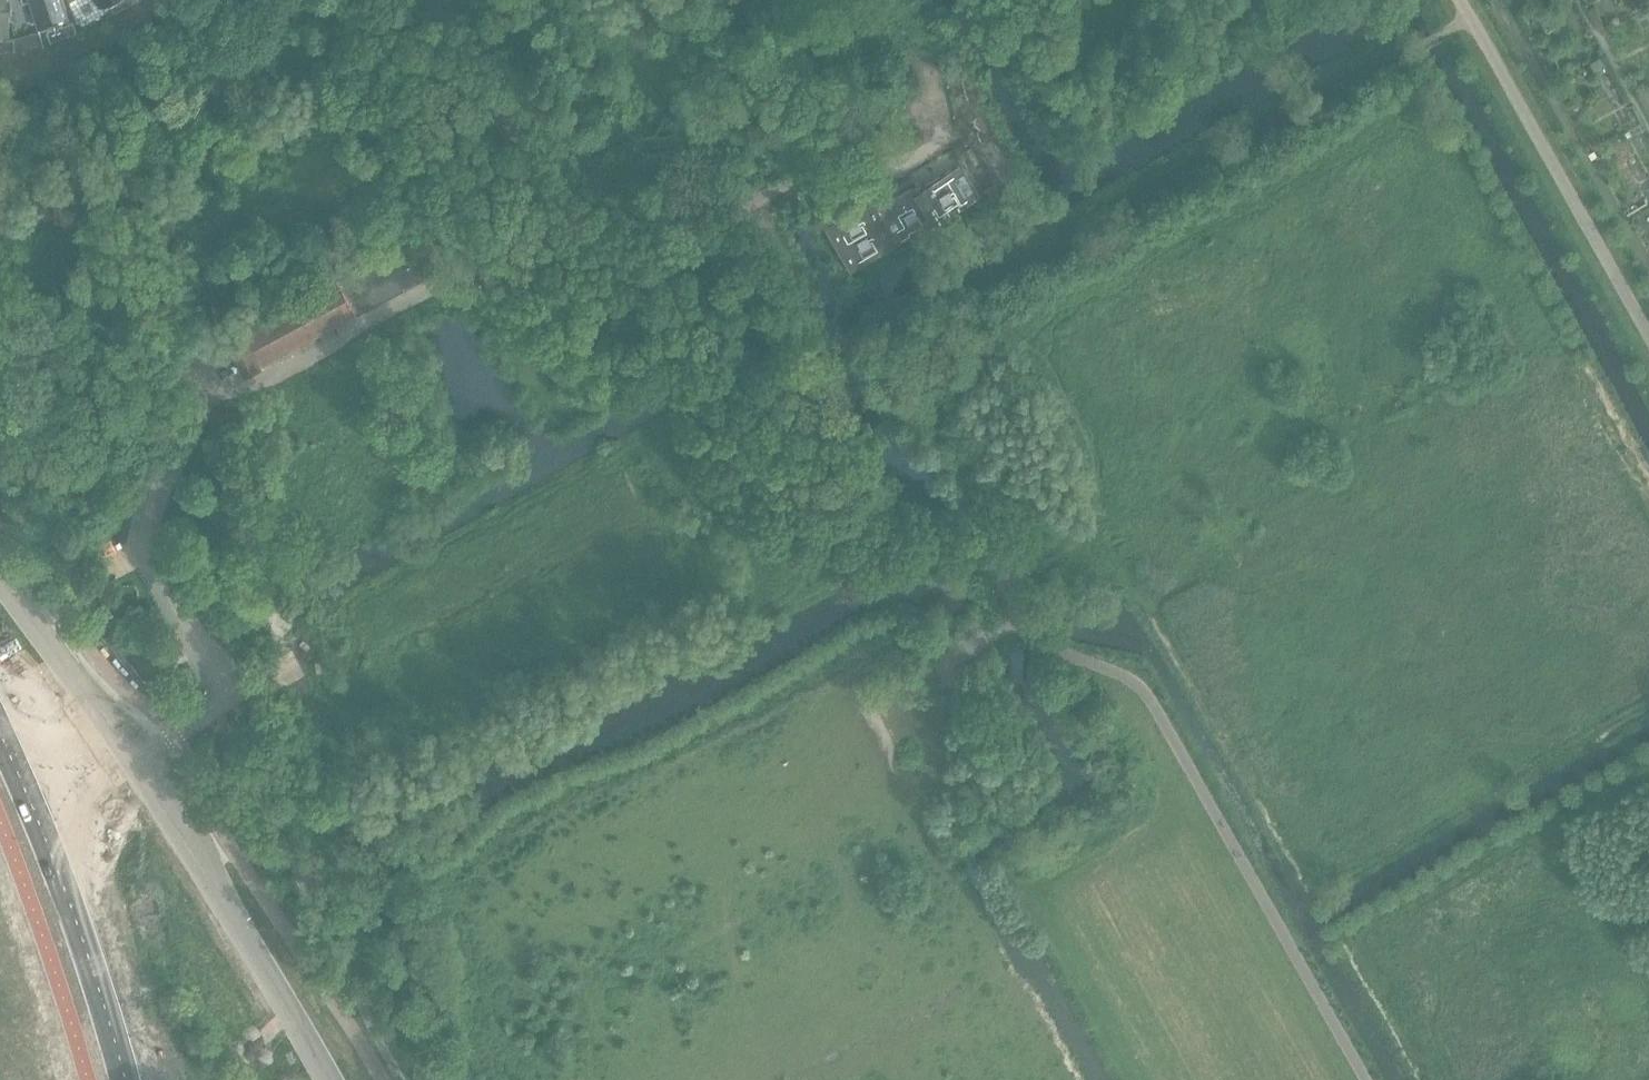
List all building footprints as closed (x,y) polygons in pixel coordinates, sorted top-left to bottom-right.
[(68,13),(63,0),(30,0),(38,23),(68,13)] [(135,0),(112,0),(108,2),(113,12),(135,0)] [(50,40),(76,32),(73,22),(47,31),(46,29),(13,38),(13,39),(14,49),(26,48),(40,44),(50,40)] [(13,39),(0,41),(0,51),(14,49),(13,39)] [(1601,57),(1591,62),(1594,68),(1604,63),(1601,57)] [(979,195),(969,178),(961,164),(919,189),(915,183),(887,199),(883,193),(823,227),(849,271),(979,195)] [(1005,178),(983,190),(989,201),(1011,188),(1005,178)] [(426,231),(389,251),(297,300),(316,335),(444,266),(426,231)] [(316,335),(297,300),(291,288),(271,299),(278,310),(250,325),(225,338),(244,373),(316,335)] [(232,413),(227,403),(213,411),(218,421),(232,413)]
